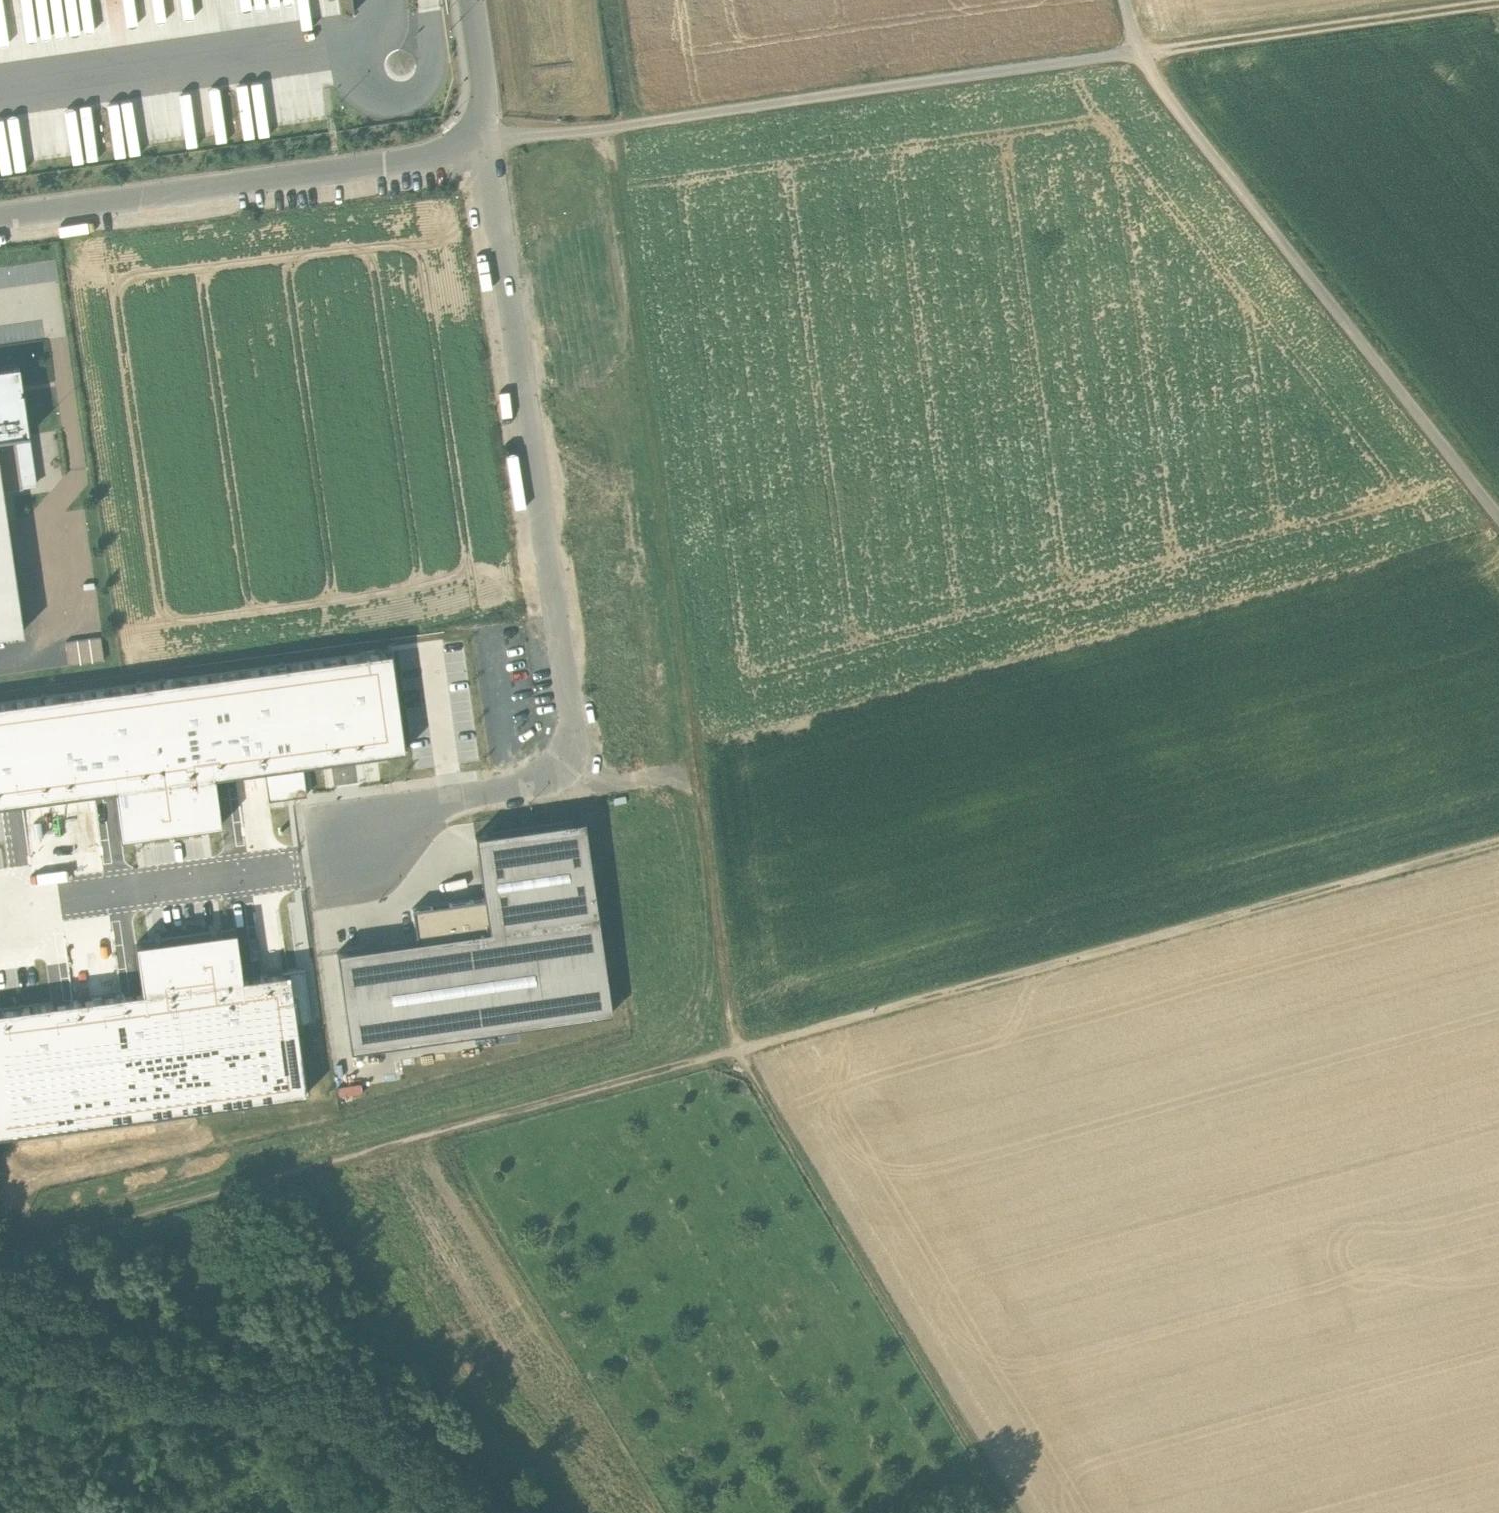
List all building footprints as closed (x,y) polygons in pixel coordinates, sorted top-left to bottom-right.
[(29,435),(23,392),(21,392),(20,387),(22,387),(19,366),(0,369),(0,439),(29,435)] [(29,435),(0,439),(0,475),(2,492),(23,489),(23,488),(36,486),(29,435)] [(22,633),(2,492),(0,475),(0,636),(22,633)] [(65,661),(103,660),(102,638),(64,640),(65,661)] [(404,752),(391,652),(0,705),(0,807),(114,791),(121,838),(222,826),(215,777),(264,771),(268,801),(306,796),(302,765),(404,752)] [(584,821),(475,836),(484,899),(412,909),(416,942),(337,953),(351,1052),(612,1014),(584,821)] [(0,1013),(0,1138),(306,1096),(296,1025),(312,1023),(305,971),(242,979),(236,931),(135,945),(142,993),(0,1013)]
